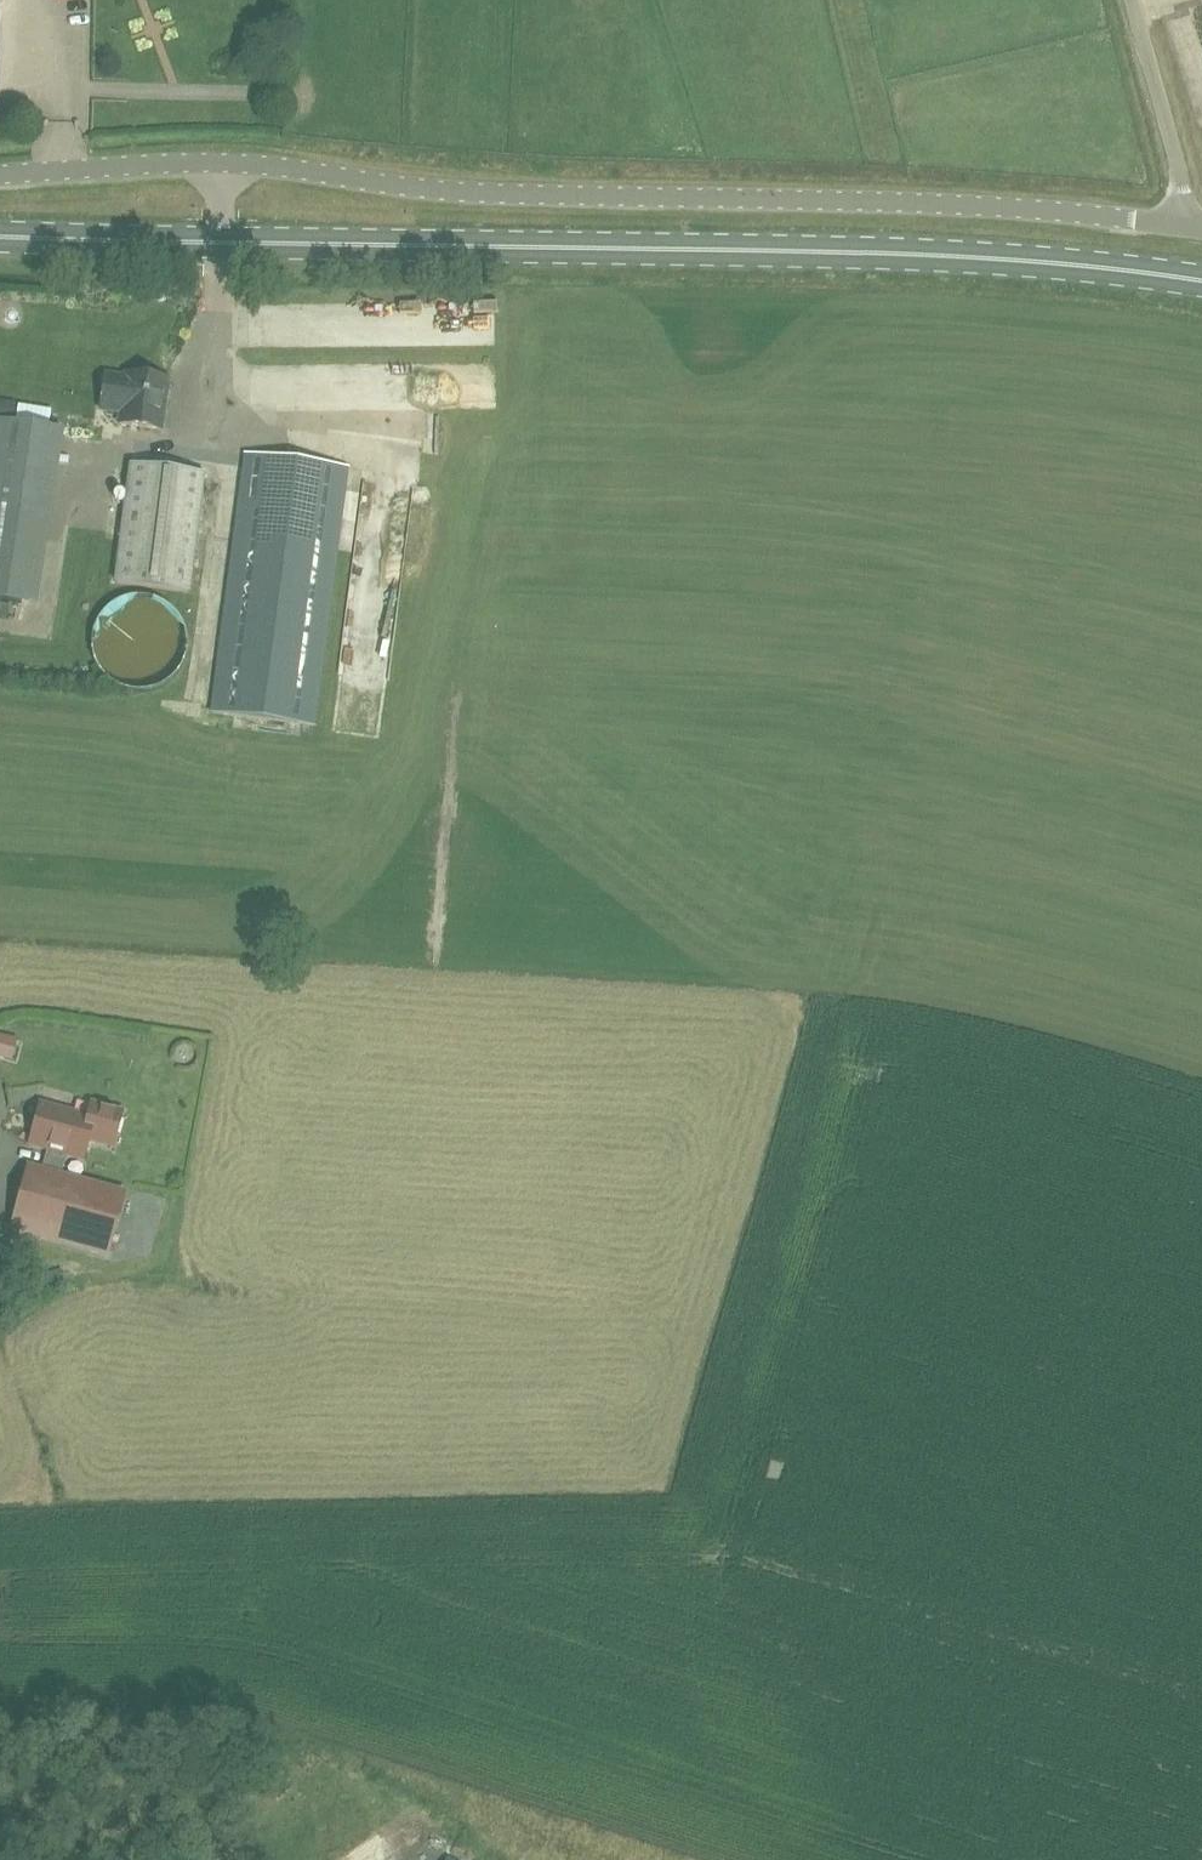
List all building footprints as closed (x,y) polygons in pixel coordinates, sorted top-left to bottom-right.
[(159,430),(166,379),(124,374),(124,378),(103,375),(98,409),(119,412),(118,424),(159,430)] [(15,423),(2,421),(0,421),(0,511),(51,518),(63,430),(49,428),(15,423)] [(347,467),(245,454),(212,712),(314,725),(347,467)] [(188,592),(203,475),(130,466),(115,583),(188,592)] [(85,624),(112,703),(186,677),(177,651),(184,649),(166,596),(85,624)] [(347,694),(345,733),(386,735),(390,647),(352,645),(350,694),(347,694)] [(16,1037),(0,1033),(0,1057),(11,1059),(16,1037)] [(29,1145),(47,1150),(66,1156),(82,1161),(88,1141),(112,1148),(122,1113),(97,1106),(93,1119),(41,1104),(29,1145)] [(60,1177),(66,1156),(47,1150),(41,1171),(28,1167),(10,1228),(106,1256),(124,1195),(60,1177)] [(10,1252),(0,1249),(0,1286),(10,1252)] [(239,1855),(220,1843),(210,1859),(235,1859),(239,1855)]
